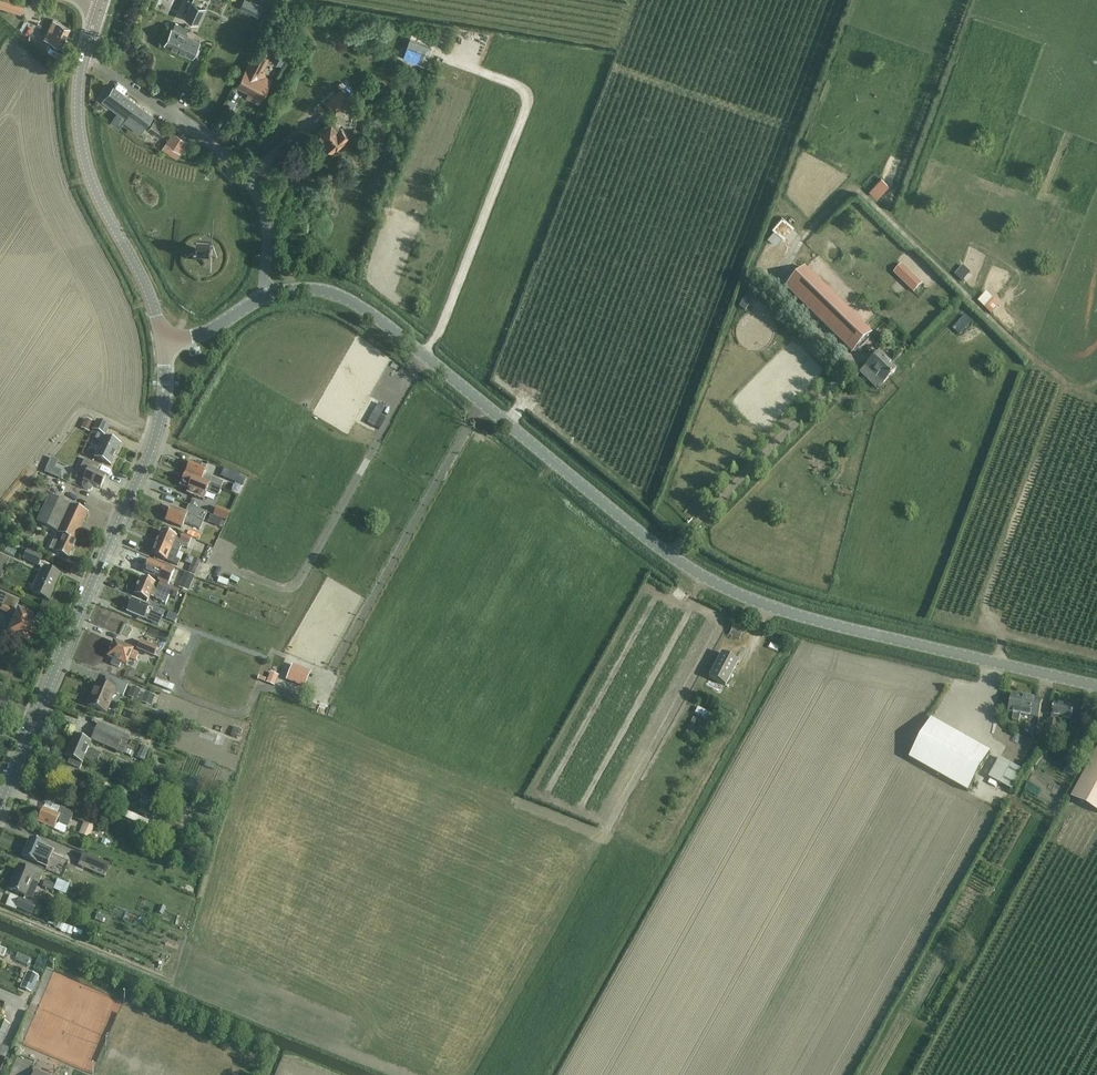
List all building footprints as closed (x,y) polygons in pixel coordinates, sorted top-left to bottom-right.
[(19,12),(22,1),(18,0),(0,0),(0,6),(19,12)] [(241,7),(259,16),(263,7),(249,0),(244,0),(243,3),(241,7)] [(198,24),(205,8),(191,1),(184,17),(198,24)] [(28,28),(39,34),(48,19),(37,13),(28,28)] [(53,22),(45,37),(61,46),(70,28),(52,19),(51,21),(53,22)] [(192,56),(200,40),(185,33),(189,26),(186,24),(185,27),(177,23),(175,29),(172,27),(165,43),(192,56)] [(247,69),(246,69),(238,84),(245,88),(246,88),(262,97),(270,83),(264,79),(266,77),(265,76),(265,77),(261,74),(260,74),(270,57),(257,50),(247,69)] [(122,108),(130,113),(137,103),(123,93),(113,85),(106,95),(122,108)] [(327,103),(336,114),(351,101),(342,90),(327,103)] [(300,117),(311,107),(306,102),(296,112),(300,117)] [(137,103),(130,113),(126,118),(135,124),(138,119),(146,125),(154,115),(137,103)] [(148,128),(160,137),(166,128),(158,123),(160,121),(155,118),(148,128)] [(325,142),(332,150),(337,146),(340,150),(348,144),(344,140),(349,136),(342,127),(342,128),(334,118),(318,131),(326,141),(325,142)] [(162,148),(176,157),(188,141),(173,132),(162,148)] [(881,178),(869,191),(876,197),(881,191),(888,184),(881,178)] [(791,224),(799,232),(803,228),(795,220),(791,224)] [(782,238),(774,230),(767,237),(775,245),(782,238)] [(209,267),(216,262),(208,251),(201,257),(209,267)] [(922,284),(902,265),(894,273),(914,293),(922,284)] [(971,273),(963,266),(955,275),(962,282),(971,273)] [(851,353),(871,333),(805,268),(786,287),(851,353)] [(744,297),(752,302),(757,294),(750,289),(744,297)] [(978,301),(991,314),(1000,305),(987,292),(978,301)] [(960,335),(972,322),(965,316),(953,329),(960,335)] [(926,340),(912,354),(917,359),(931,346),(926,340)] [(884,383),(897,370),(879,352),(866,366),(884,383)] [(906,361),(897,372),(903,376),(912,365),(906,361)] [(379,404),(368,423),(374,427),(385,407),(379,404)] [(86,419),(83,425),(91,429),(93,423),(86,419)] [(111,466),(121,445),(104,438),(105,436),(110,427),(97,421),(92,430),(98,433),(95,439),(102,442),(94,458),(111,466)] [(83,481),(84,482),(82,486),(84,489),(88,491),(91,490),(93,486),(100,489),(106,477),(97,473),(100,466),(85,459),(79,471),(87,474),(83,481)] [(192,462),(187,473),(203,480),(211,484),(221,489),(222,489),(225,483),(207,475),(205,478),(204,478),(208,469),(192,462)] [(210,472),(219,475),(222,467),(213,464),(210,472)] [(60,478),(64,468),(56,465),(52,475),(60,478)] [(231,472),(224,469),(221,476),(228,479),(231,472)] [(187,473),(182,485),(189,488),(190,489),(188,493),(204,500),(208,492),(219,497),(222,489),(221,489),(211,484),(203,480),(187,473)] [(76,541),(88,514),(70,506),(70,507),(49,497),(36,524),(57,534),(50,549),(57,553),(56,553),(68,558),(76,541)] [(232,511),(214,503),(210,513),(225,520),(228,521),(232,511)] [(184,528),(186,522),(202,529),(209,513),(191,505),(187,513),(173,507),(167,521),(184,528)] [(211,515),(208,522),(220,527),(221,525),(222,522),(223,520),(211,515)] [(18,527),(10,522),(5,532),(13,536),(18,527)] [(219,527),(213,541),(224,546),(231,532),(219,527)] [(163,530),(158,542),(181,551),(183,546),(189,548),(194,538),(184,534),(182,539),(178,537),(163,530)] [(178,559),(181,551),(158,542),(153,554),(179,565),(181,560),(178,559)] [(37,564),(41,556),(27,550),(23,558),(37,564)] [(195,575),(201,561),(194,558),(188,572),(195,575)] [(149,560),(144,572),(159,578),(158,581),(168,585),(174,570),(149,560)] [(58,579),(60,575),(44,567),(32,592),(48,599),(56,583),(54,582),(56,578),(58,579)] [(190,586),(195,576),(185,572),(180,582),(190,586)] [(166,604),(169,596),(176,599),(180,591),(170,587),(170,588),(160,584),(159,585),(142,578),(135,594),(148,600),(150,595),(156,598),(156,600),(166,604)] [(671,594),(680,602),(687,594),(678,586),(671,594)] [(36,626),(33,624),(35,620),(14,609),(18,601),(0,592),(0,611),(15,619),(8,633),(4,631),(0,639),(10,643),(11,641),(20,645),(22,640),(28,643),(36,626)] [(162,612),(132,599),(127,612),(150,621),(153,614),(160,617),(162,612)] [(174,622),(177,616),(169,613),(167,619),(174,622)] [(733,627),(729,635),(739,639),(743,631),(733,627)] [(155,657),(158,648),(140,641),(137,649),(155,657)] [(110,657),(115,659),(113,664),(120,667),(123,662),(128,665),(131,658),(137,661),(140,654),(133,652),(134,650),(116,642),(110,657)] [(722,653),(709,678),(725,686),(738,662),(722,653)] [(286,680),(304,688),(311,672),(292,665),(286,680)] [(271,673),(267,682),(275,686),(279,676),(271,673)] [(105,676),(102,684),(96,682),(92,691),(94,691),(91,697),(90,696),(86,705),(105,712),(113,693),(121,697),(126,685),(105,676)] [(704,677),(701,684),(716,690),(719,684),(704,677)] [(154,684),(169,690),(171,684),(156,679),(154,684)] [(141,690),(133,687),(130,695),(138,698),(141,690)] [(143,700),(151,703),(154,695),(146,692),(143,700)] [(1012,695),(1008,713),(1014,714),(1013,721),(1019,723),(1021,716),(1039,719),(1043,702),(1012,695)] [(1055,704),(1052,721),(1050,721),(1047,735),(1059,738),(1063,719),(1073,720),(1072,723),(1080,725),(1082,711),(1075,710),(1075,708),(1055,704)] [(694,705),(690,713),(704,719),(707,712),(694,705)] [(990,753),(932,720),(910,759),(968,792),(990,753)] [(1042,736),(1044,723),(1038,722),(1035,735),(1042,736)] [(95,741),(125,754),(132,738),(102,725),(95,741)] [(234,727),(231,736),(236,738),(240,730),(234,727)] [(1085,750),(1088,737),(1080,735),(1077,748),(1085,750)] [(97,763),(99,756),(89,751),(92,744),(76,736),(67,756),(72,758),(69,764),(81,769),(86,758),(97,763)] [(693,750),(695,743),(684,739),(681,745),(693,750)] [(1071,799),(1096,813),(1096,752),(1071,799)] [(1023,772),(1012,765),(1000,759),(989,778),(1012,792),(1023,772)] [(689,779),(686,789),(691,791),(694,781),(689,779)] [(121,788),(118,795),(125,798),(128,791),(121,788)] [(147,807),(154,811),(162,795),(155,791),(147,807)] [(77,796),(73,805),(84,810),(88,801),(77,796)] [(71,820),(74,813),(61,808),(58,815),(44,809),(39,822),(55,829),(57,825),(58,826),(58,824),(67,828),(71,820)] [(84,823),(79,835),(89,839),(95,827),(84,823)] [(31,840),(24,857),(49,868),(55,852),(45,847),(46,846),(31,840)] [(84,853),(79,866),(104,877),(110,864),(84,853)] [(632,873),(641,874),(642,866),(633,865),(632,873)] [(27,866),(24,873),(18,870),(10,890),(26,897),(32,881),(39,884),(43,873),(27,866)] [(42,887),(53,891),(56,885),(45,880),(42,887)] [(7,892),(3,902),(12,905),(16,896),(7,892)] [(16,908),(32,915),(37,905),(20,898),(16,908)] [(114,904),(111,910),(120,913),(122,908),(114,904)] [(165,908),(160,905),(157,912),(162,915),(165,908)] [(57,928),(59,922),(52,919),(49,925),(57,928)] [(175,939),(178,933),(171,930),(168,936),(175,939)] [(13,954),(10,961),(22,966),(25,959),(13,954)] [(28,972),(21,989),(32,993),(39,977),(28,972)] [(214,989),(216,983),(201,977),(198,983),(214,989)] [(247,995),(244,1004),(247,1006),(266,1013),(270,1004),(251,996),(247,995)] [(272,1005),(268,1014),(274,1016),(277,1007),(272,1005)] [(281,1008),(277,1018),(283,1021),(288,1011),(281,1008)] [(9,1026),(0,1022),(0,1023),(0,1049),(9,1026)]
